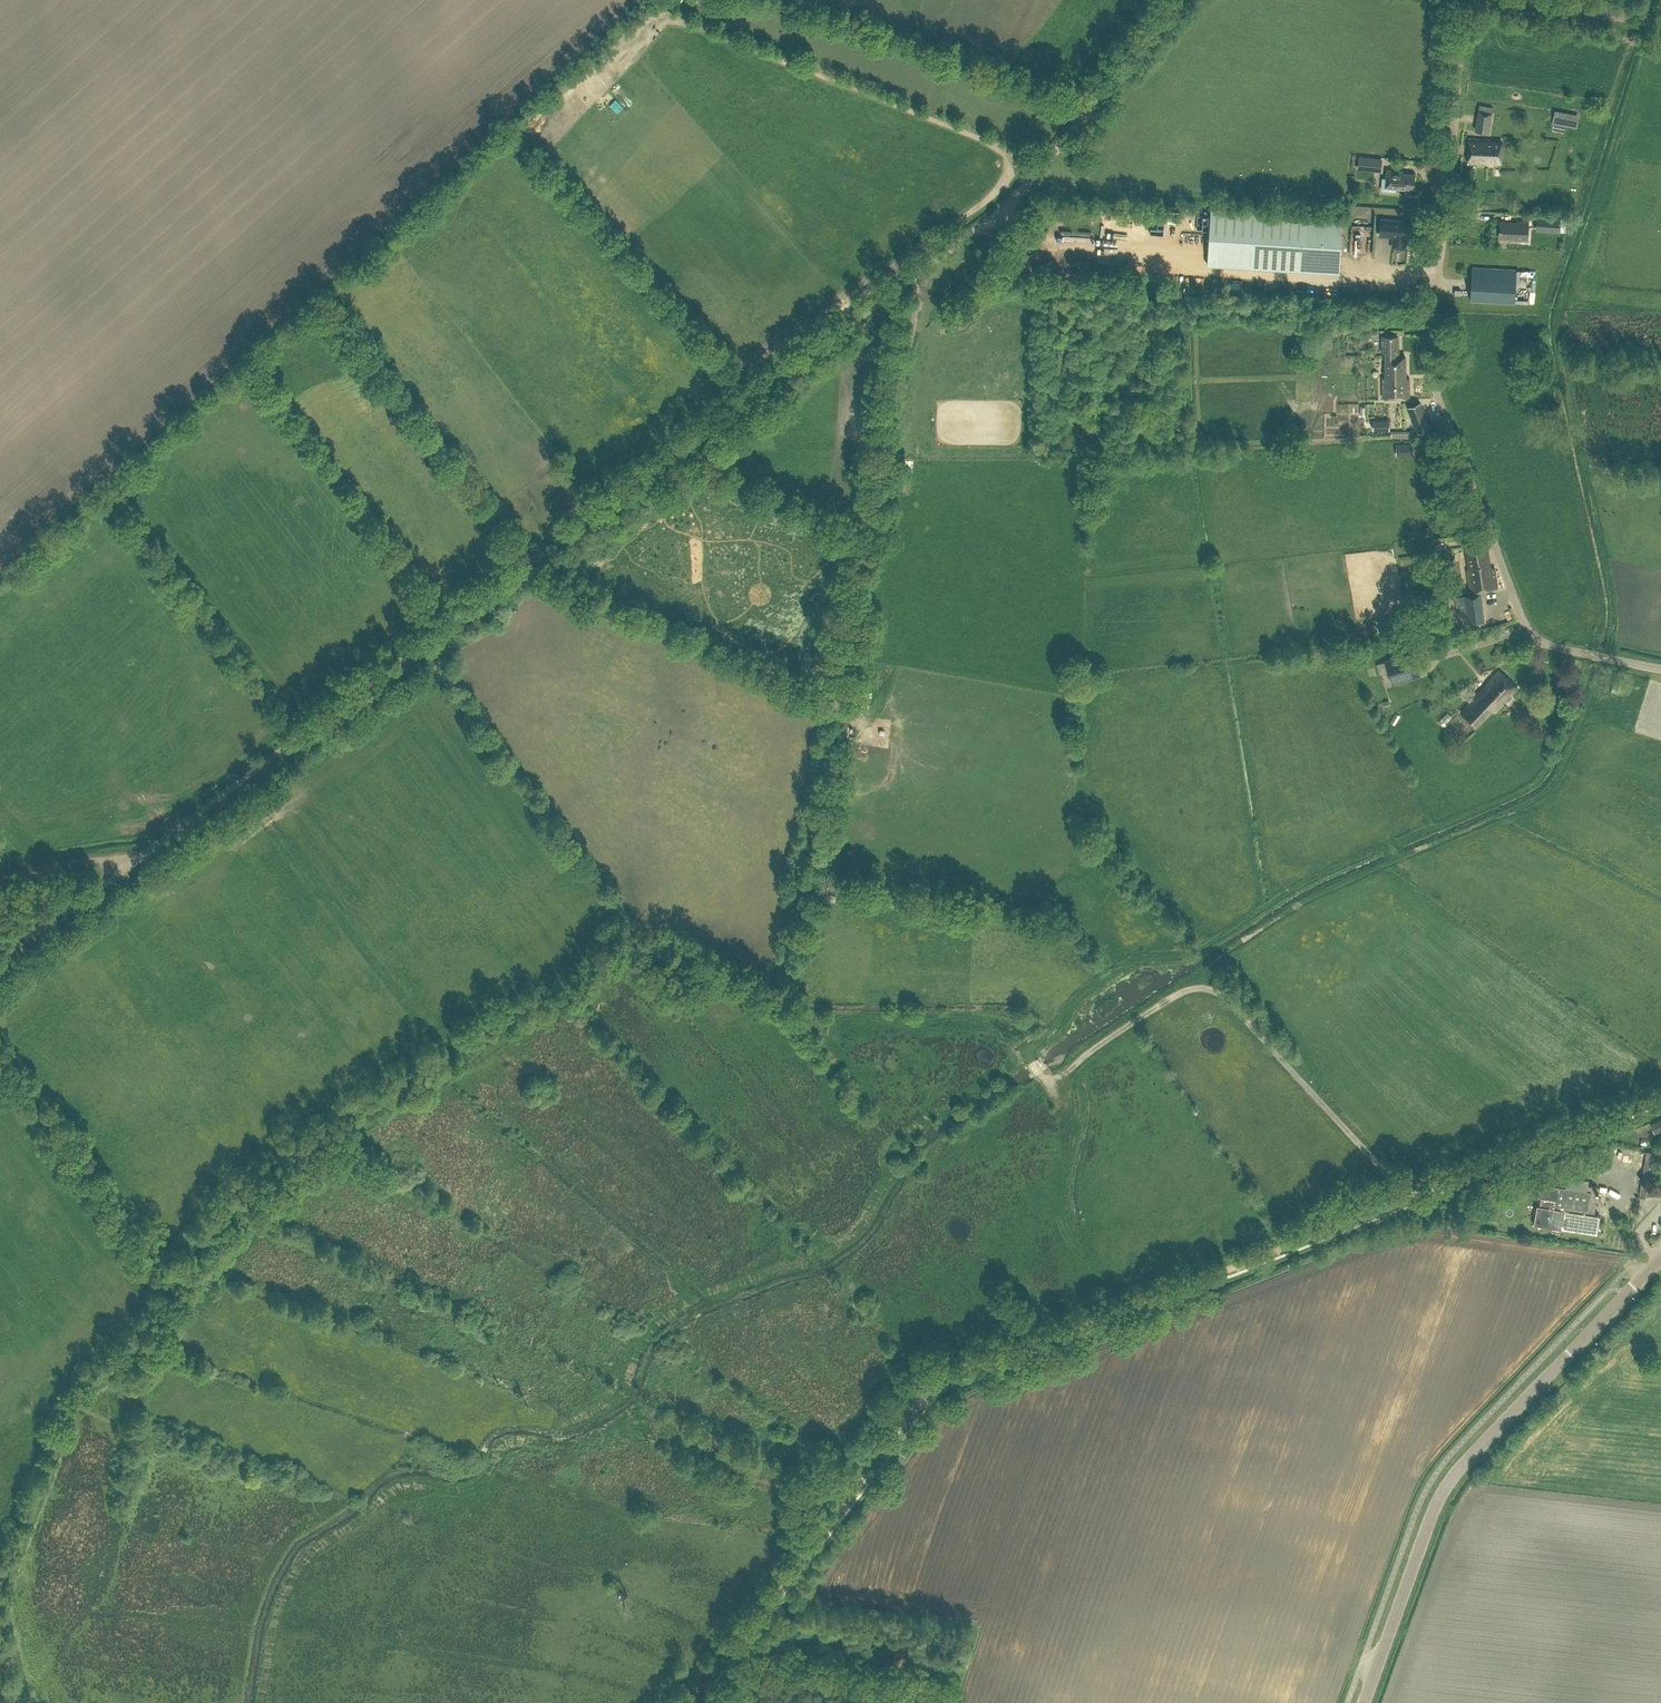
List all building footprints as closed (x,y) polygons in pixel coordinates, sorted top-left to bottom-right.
[(614,98),(622,96),(620,89),(612,91),(614,98)] [(1479,105),(1475,129),(1488,131),(1493,107),(1479,105)] [(1554,110),(1551,123),(1559,125),(1561,112),(1554,110)] [(1489,138),(1469,136),(1467,162),(1493,164),(1493,162),(1501,162),(1503,142),(1489,141),(1489,138)] [(1370,157),(1368,170),(1380,171),(1381,158),(1370,157)] [(1403,170),(1387,169),(1386,177),(1383,177),(1381,189),(1396,191),(1396,187),(1414,189),(1415,173),(1403,172),(1403,170)] [(1343,216),(1211,208),(1207,264),(1339,272),(1343,216)] [(1404,221),(1381,219),(1379,233),(1393,234),(1392,247),(1405,248),(1405,237),(1409,237),(1410,223),(1403,222),(1404,221)] [(1529,221),(1517,220),(1517,221),(1501,220),(1499,238),(1528,239),(1529,221)] [(1353,225),(1353,253),(1373,253),(1373,225),(1353,225)] [(1208,233),(1198,232),(1197,242),(1207,243),(1208,233)] [(1517,269),(1472,266),(1470,298),(1514,302),(1517,269)] [(1398,354),(1398,335),(1382,335),(1382,351),(1385,351),(1386,376),(1383,376),(1383,397),(1410,396),(1409,377),(1406,377),(1405,354),(1398,354)] [(1431,428),(1421,402),(1408,407),(1417,433),(1431,428)] [(1490,567),(1486,541),(1465,544),(1468,560),(1466,561),(1470,591),(1497,588),(1494,567),(1490,567)] [(1455,563),(1457,584),(1465,584),(1463,562),(1455,563)] [(1480,594),(1477,593),(1453,596),(1456,615),(1468,613),(1469,622),(1484,620),(1480,594)] [(1420,675),(1413,651),(1384,659),(1392,683),(1420,675)] [(1518,687),(1498,670),(1478,690),(1478,692),(1460,711),(1475,726),(1491,708),(1495,712),(1518,687)] [(1451,712),(1442,721),(1446,725),(1455,716),(1451,712)] [(1614,1151),(1612,1161),(1621,1162),(1623,1153),(1614,1151)] [(1634,1167),(1636,1156),(1625,1153),(1623,1164),(1634,1167)] [(1588,1179),(1567,1176),(1566,1186),(1540,1182),(1538,1195),(1542,1196),(1540,1205),(1537,1204),(1534,1223),(1597,1233),(1600,1214),(1594,1213),(1599,1186),(1588,1184),(1588,1179)]
